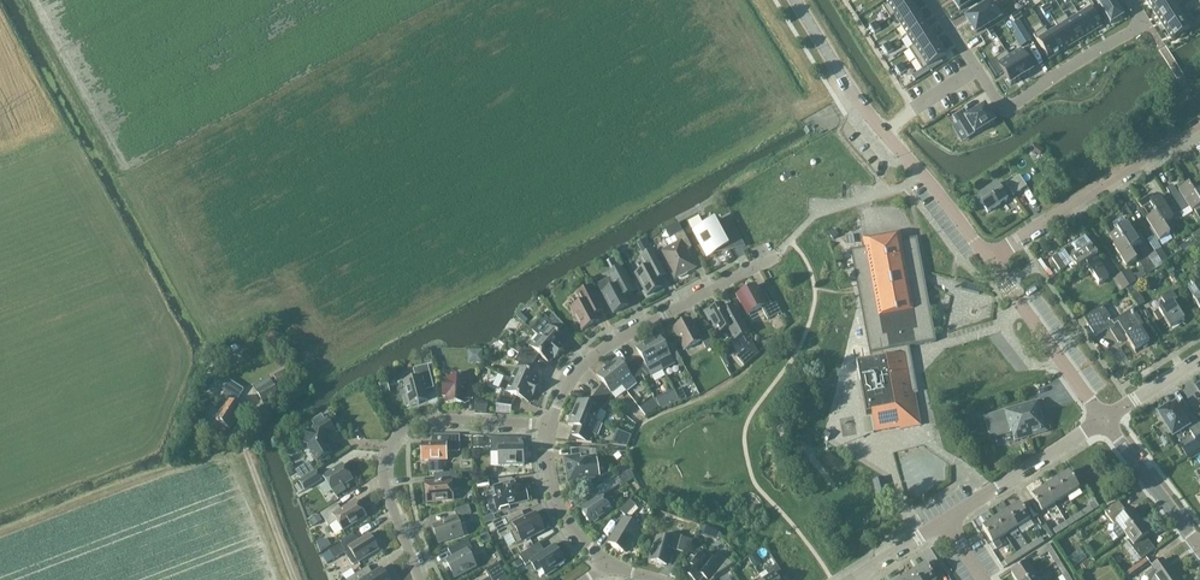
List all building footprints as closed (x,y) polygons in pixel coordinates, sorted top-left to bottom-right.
[(883,7),(890,19),(895,16),(894,15),(914,3),(912,0),(895,0),(888,4),(883,7)] [(959,10),(975,0),(953,0),(959,10)] [(1111,24),(1123,17),(1113,0),(1096,0),(1111,24)] [(1152,10),(1168,0),(1146,0),(1152,10)] [(1152,10),(1158,20),(1178,8),(1173,0),(1168,0),(1152,10)] [(914,3),(894,15),(895,16),(901,26),(920,13),(914,3)] [(971,14),(966,18),(970,24),(969,24),(970,26),(971,25),(974,31),(974,32),(975,32),(976,33),(999,18),(990,3),(979,10),(976,6),(969,10),(971,14)] [(1048,4),(1045,7),(1049,13),(1053,11),(1048,4)] [(1045,7),(1041,9),(1045,16),(1049,13),(1045,7)] [(1089,8),(1078,14),(1090,34),(1101,27),(1089,8)] [(1178,8),(1158,20),(1165,30),(1184,18),(1178,8)] [(1019,12),(1015,14),(1019,21),(1023,18),(1019,12)] [(920,13),(901,26),(907,36),(927,24),(920,13)] [(1015,14),(1011,16),(1015,23),(1019,21),(1015,14)] [(1068,21),(1080,40),(1090,34),(1078,14),(1068,21)] [(1184,18),(1165,30),(1172,41),(1191,29),(1192,31),(1198,27),(1190,14),(1184,18)] [(1065,16),(1054,23),(1057,28),(1058,27),(1070,47),(1080,40),(1068,21),(1065,16)] [(876,22),(869,26),(872,30),(878,26),(876,22)] [(927,24),(907,36),(914,46),(914,47),(933,34),(927,24)] [(878,26),(872,30),(874,34),(881,29),(878,26)] [(1048,34),(1047,34),(1059,53),(1070,47),(1058,27),(1057,28),(1048,34)] [(1015,33),(1013,34),(1021,47),(1031,41),(1023,28),(1015,33)] [(991,29),(987,31),(991,38),(995,35),(991,29)] [(1045,29),(1033,36),(1048,60),(1059,53),(1047,34),(1048,34),(1045,29)] [(914,46),(909,49),(916,60),(940,45),(933,34),(914,47),(914,46)] [(940,45),(916,60),(922,71),(927,68),(940,60),(947,56),(940,45)] [(891,46),(885,50),(887,54),(893,50),(891,46)] [(1009,57),(1022,78),(1033,71),(1020,50),(1009,57)] [(1006,52),(994,59),(1002,73),(1010,85),(1022,78),(1009,57),(1006,52)] [(994,59),(988,63),(996,77),(1002,73),(994,59)] [(940,60),(927,68),(930,72),(943,64),(940,60)] [(902,63),(895,67),(898,71),(904,67),(902,63)] [(904,67),(898,71),(900,75),(906,71),(904,67)] [(964,109),(952,116),(957,124),(959,123),(968,139),(996,123),(985,105),(968,115),(964,109)] [(1019,176),(1006,185),(1013,196),(1027,187),(1019,176)] [(1199,207),(1199,204),(1194,195),(1188,185),(1186,186),(1184,183),(1178,188),(1180,190),(1178,192),(1179,193),(1178,195),(1173,186),(1166,190),(1172,199),(1169,200),(1177,214),(1188,207),(1192,213),(1199,207)] [(996,184),(976,198),(987,214),(1007,200),(996,184)] [(1169,200),(1164,204),(1160,197),(1154,201),(1151,195),(1138,203),(1142,210),(1144,209),(1149,218),(1156,213),(1163,225),(1173,219),(1176,224),(1182,221),(1177,214),(1169,200)] [(1169,235),(1163,225),(1156,213),(1149,218),(1146,220),(1151,228),(1148,230),(1157,243),(1169,235)] [(729,235),(736,231),(729,217),(716,224),(714,221),(713,222),(712,220),(710,219),(708,219),(707,219),(705,220),(704,221),(703,223),(703,225),(704,227),(694,232),(707,256),(720,249),(721,251),(733,249),(732,248),(735,245),(729,235)] [(678,244),(662,252),(675,278),(678,276),(680,279),(689,274),(687,271),(694,268),(685,251),(692,247),(683,231),(682,232),(677,223),(664,230),(669,239),(674,236),(678,244)] [(1126,224),(1117,230),(1109,235),(1115,245),(1123,240),(1130,252),(1145,242),(1139,233),(1134,236),(1126,224)] [(833,229),(829,234),(834,239),(838,234),(833,229)] [(870,354),(871,360),(856,363),(866,415),(872,414),(875,432),(899,427),(900,429),(920,425),(914,393),(917,392),(911,357),(907,358),(905,347),(935,342),(916,238),(902,241),(901,231),(863,238),(865,248),(850,250),(870,354)] [(1192,236),(1197,244),(1199,242),(1199,235),(1198,232),(1192,236)] [(1098,257),(1091,247),(1085,237),(1071,246),(1077,255),(1070,260),(1064,251),(1053,258),(1060,271),(1066,268),(1066,267),(1072,263),(1077,270),(1086,265),(1096,258),(1098,257)] [(1136,261),(1130,252),(1123,240),(1115,245),(1113,246),(1126,267),(1136,261)] [(1162,265),(1168,261),(1161,249),(1155,253),(1162,265)] [(647,295),(662,287),(653,270),(661,266),(653,251),(640,258),(646,268),(635,274),(647,295)] [(1146,275),(1162,265),(1155,253),(1148,257),(1149,257),(1139,262),(1146,275)] [(1096,258),(1086,265),(1099,286),(1109,279),(1096,258)] [(1163,267),(1167,272),(1173,269),(1169,263),(1163,267)] [(610,277),(598,284),(602,293),(613,313),(628,305),(619,288),(629,283),(621,268),(608,275),(610,277)] [(1049,269),(1045,272),(1053,285),(1058,283),(1049,269)] [(1128,287),(1133,284),(1135,283),(1127,270),(1120,274),(1128,287)] [(1123,291),(1127,289),(1128,287),(1120,274),(1115,278),(1123,291)] [(636,279),(630,282),(635,292),(641,289),(636,279)] [(963,283),(961,290),(979,294),(981,287),(963,283)] [(1128,287),(1127,289),(1130,294),(1137,290),(1133,284),(1128,287)] [(1199,284),(1188,291),(1199,309),(1199,284)] [(782,310),(770,291),(762,296),(756,285),(737,296),(748,315),(762,306),(769,318),(782,310)] [(583,330),(598,321),(593,311),(601,307),(592,290),(579,297),(582,303),(571,309),(583,330)] [(1181,322),(1185,319),(1178,309),(1181,306),(1172,291),(1160,298),(1166,307),(1159,311),(1159,310),(1153,314),(1158,322),(1164,318),(1170,328),(1177,324),(1179,326),(1183,324),(1181,322)] [(714,307),(704,312),(709,322),(711,321),(718,334),(729,328),(735,340),(748,333),(740,319),(740,317),(732,321),(723,305),(715,309),(714,307)] [(1145,328),(1133,309),(1113,322),(1103,305),(1084,317),(1095,336),(1102,332),(1109,328),(1119,344),(1128,338),(1136,352),(1143,347),(1144,349),(1148,346),(1147,345),(1150,343),(1142,330),(1145,328)] [(566,343),(556,334),(564,324),(553,314),(548,319),(545,316),(532,330),(538,336),(539,335),(559,354),(563,349),(562,348),(566,343)] [(690,320),(673,329),(685,350),(702,341),(706,348),(713,344),(704,327),(697,331),(690,320)] [(519,354),(533,364),(536,358),(540,354),(550,362),(553,357),(555,359),(559,354),(539,335),(538,336),(528,346),(530,347),(527,350),(525,348),(523,350),(516,345),(512,349),(519,354)] [(684,366),(680,359),(673,345),(667,349),(660,336),(648,342),(663,371),(675,365),(674,362),(676,361),(680,368),(684,366)] [(652,377),(663,371),(648,342),(636,348),(641,358),(633,362),(640,376),(642,375),(644,378),(650,375),(652,377)] [(528,373),(533,364),(519,354),(515,362),(519,364),(518,367),(516,366),(510,379),(535,391),(538,385),(537,385),(539,378),(528,373)] [(640,376),(633,362),(624,367),(617,359),(607,367),(622,386),(627,392),(637,384),(634,380),(640,376)] [(416,378),(403,381),(407,395),(403,396),(406,408),(419,404),(419,403),(428,400),(424,386),(433,383),(428,365),(414,369),(416,378)] [(210,373),(224,383),(229,376),(216,367),(215,367),(210,373)] [(611,394),(622,386),(607,367),(596,375),(603,384),(595,394),(608,403),(613,396),(611,394)] [(444,379),(443,397),(446,397),(446,403),(465,404),(466,399),(473,399),(474,372),(465,372),(461,372),(461,377),(448,376),(448,377),(447,379),(444,379)] [(229,430),(243,409),(234,404),(244,390),(228,379),(216,397),(220,400),(226,404),(215,420),(229,430)] [(533,397),(535,391),(510,379),(504,392),(505,393),(504,396),(501,395),(496,404),(512,407),(516,397),(529,402),(531,396),(533,397)] [(263,403),(279,395),(273,382),(256,391),(263,403)] [(387,383),(380,385),(382,394),(389,392),(387,383)] [(675,392),(679,401),(680,402),(687,399),(681,388),(675,392)] [(659,406),(661,410),(679,401),(675,392),(657,400),(659,406)] [(602,410),(608,403),(595,394),(588,404),(578,400),(573,412),(595,421),(600,409),(602,410)] [(203,397),(197,407),(204,411),(210,401),(203,397)] [(477,402),(476,412),(486,412),(486,403),(477,402)] [(1014,441),(1047,431),(1038,402),(984,417),(990,439),(1012,432),(1014,441)] [(1183,405),(1177,409),(1175,405),(1169,409),(1168,407),(1159,414),(1173,436),(1187,427),(1195,440),(1199,436),(1199,427),(1192,415),(1191,416),(1183,405)] [(601,424),(595,421),(573,412),(568,425),(574,427),(570,436),(576,439),(576,441),(592,443),(592,434),(597,436),(601,424)] [(331,453),(325,444),(327,438),(335,432),(327,419),(325,421),(321,416),(311,422),(315,429),(315,430),(308,429),(304,444),(308,445),(308,447),(317,462),(331,453)] [(289,425),(288,429),(290,431),(293,432),(296,431),(297,428),(295,425),(292,424),(289,425)] [(824,432),(821,437),(827,441),(831,435),(825,431),(824,432)] [(625,433),(620,446),(628,446),(632,436),(625,433)] [(447,452),(460,452),(460,436),(443,436),(443,444),(422,444),(422,461),(448,461),(447,452)] [(483,449),(483,438),(473,438),(473,449),(483,449)] [(508,438),(490,438),(491,453),(498,453),(498,467),(523,466),(523,447),(511,447),(511,438),(508,438)] [(1182,449),(1187,457),(1199,449),(1199,438),(1182,449)] [(596,450),(589,450),(570,449),(572,457),(564,459),(568,482),(600,477),(596,450)] [(332,492),(333,492),(336,497),(346,491),(342,486),(352,480),(342,464),(322,477),(332,492)] [(622,475),(631,471),(629,465),(619,468),(622,475)] [(593,500),(580,509),(590,524),(611,509),(603,496),(610,491),(620,484),(622,487),(635,478),(631,471),(622,475),(603,482),(605,484),(596,487),(588,493),(593,500)] [(304,491),(321,480),(316,472),(300,483),(304,491)] [(453,491),(458,490),(457,472),(438,474),(438,482),(425,483),(428,503),(454,501),(453,491)] [(1067,496),(1079,488),(1069,472),(1057,480),(1067,496)] [(873,481),(880,504),(889,501),(883,478),(873,481)] [(1054,504),(1067,496),(1057,480),(1044,488),(1054,504)] [(494,497),(497,511),(509,508),(508,505),(527,501),(524,491),(521,491),(520,488),(515,489),(513,483),(494,487),(497,496),(494,497)] [(1042,512),(1054,504),(1044,488),(1032,496),(1042,512)] [(626,517),(636,506),(630,500),(619,511),(626,517)] [(336,522),(342,532),(366,517),(357,501),(342,511),(337,503),(321,514),(328,527),(336,522)] [(1122,535),(1124,534),(1140,522),(1131,510),(1127,513),(1119,502),(1104,511),(1114,524),(1113,533),(1117,539),(1122,535)] [(1017,527),(1030,519),(1020,504),(1007,512),(1017,527)] [(439,544),(464,535),(461,525),(466,523),(463,516),(471,513),(469,505),(454,510),(456,518),(433,526),(439,544)] [(1091,506),(1083,512),(1086,516),(1094,511),(1091,506)] [(1005,536),(1017,527),(1007,512),(995,520),(1005,536)] [(516,544),(521,542),(543,530),(535,513),(520,521),(516,513),(492,522),(501,539),(511,534),(516,544)] [(1079,514),(1070,520),(1073,524),(1081,519),(1079,514)] [(318,516),(310,521),(313,526),(322,521),(318,516)] [(623,518),(608,542),(625,552),(640,528),(623,518)] [(998,540),(1005,536),(995,520),(982,529),(996,550),(1002,546),(998,540)] [(1066,522),(1054,530),(1049,522),(1042,526),(1050,539),(1056,535),(1069,527),(1066,522)] [(1141,559),(1154,549),(1145,537),(1149,534),(1140,522),(1124,534),(1128,540),(1127,541),(1141,559)] [(492,524),(487,527),(490,533),(495,530),(492,524)] [(704,526),(701,533),(710,537),(713,530),(704,526)] [(491,541),(488,534),(481,538),(484,544),(491,541)] [(693,540),(682,537),(682,536),(674,534),(672,541),(657,537),(651,561),(666,565),(671,549),(684,553),(693,540)] [(342,543),(329,551),(335,560),(345,553),(352,564),(354,564),(357,562),(358,563),(378,550),(369,535),(360,540),(353,545),(348,537),(340,541),(342,543)] [(1041,538),(1033,544),(1036,548),(1044,542),(1041,538)] [(455,578),(477,567),(468,550),(471,548),(468,540),(448,549),(452,558),(446,561),(455,578)] [(1049,543),(1037,551),(1041,557),(1048,553),(1051,559),(1056,556),(1051,548),(1049,543)] [(1029,546),(1020,552),(1023,556),(1032,550),(1029,546)] [(534,547),(519,556),(525,566),(531,562),(537,570),(542,567),(547,574),(554,570),(553,568),(563,561),(558,555),(559,554),(554,547),(540,556),(534,547)] [(1064,556),(1070,566),(1083,558),(1077,549),(1064,556)] [(328,552),(322,556),(325,561),(331,557),(328,552)] [(683,573),(693,579),(700,579),(703,577),(706,579),(711,579),(714,576),(733,564),(720,554),(715,557),(712,554),(706,561),(698,554),(695,558),(691,555),(685,563),(689,566),(683,573)] [(754,554),(748,558),(752,563),(758,559),(754,554)] [(1016,554),(1008,559),(1011,564),(1019,558),(1016,554)] [(1128,579),(1150,563),(1147,558),(1125,574),(1128,579)] [(1163,559),(1152,567),(1153,569),(1145,575),(1149,579),(1178,579),(1163,559)] [(512,565),(514,569),(522,564),(519,560),(512,565)] [(1085,570),(1091,566),(1086,560),(1081,564),(1085,570)] [(508,579),(498,563),(485,571),(489,578),(486,579),(506,579),(508,579)] [(1033,572),(1027,563),(1011,573),(1015,579),(1028,579),(1035,575),(1033,572)] [(763,579),(781,579),(786,577),(777,564),(765,571),(769,576),(763,579)] [(913,571),(919,579),(936,579),(926,564),(913,571)] [(1061,565),(1057,568),(1062,576),(1066,573),(1061,565)] [(381,568),(373,574),(368,566),(347,579),(389,579),(381,568)] [(901,579),(902,579),(919,579),(913,571),(901,579)] [(1044,577),(1041,572),(1035,575),(1028,579),(1040,579),(1044,577)]
